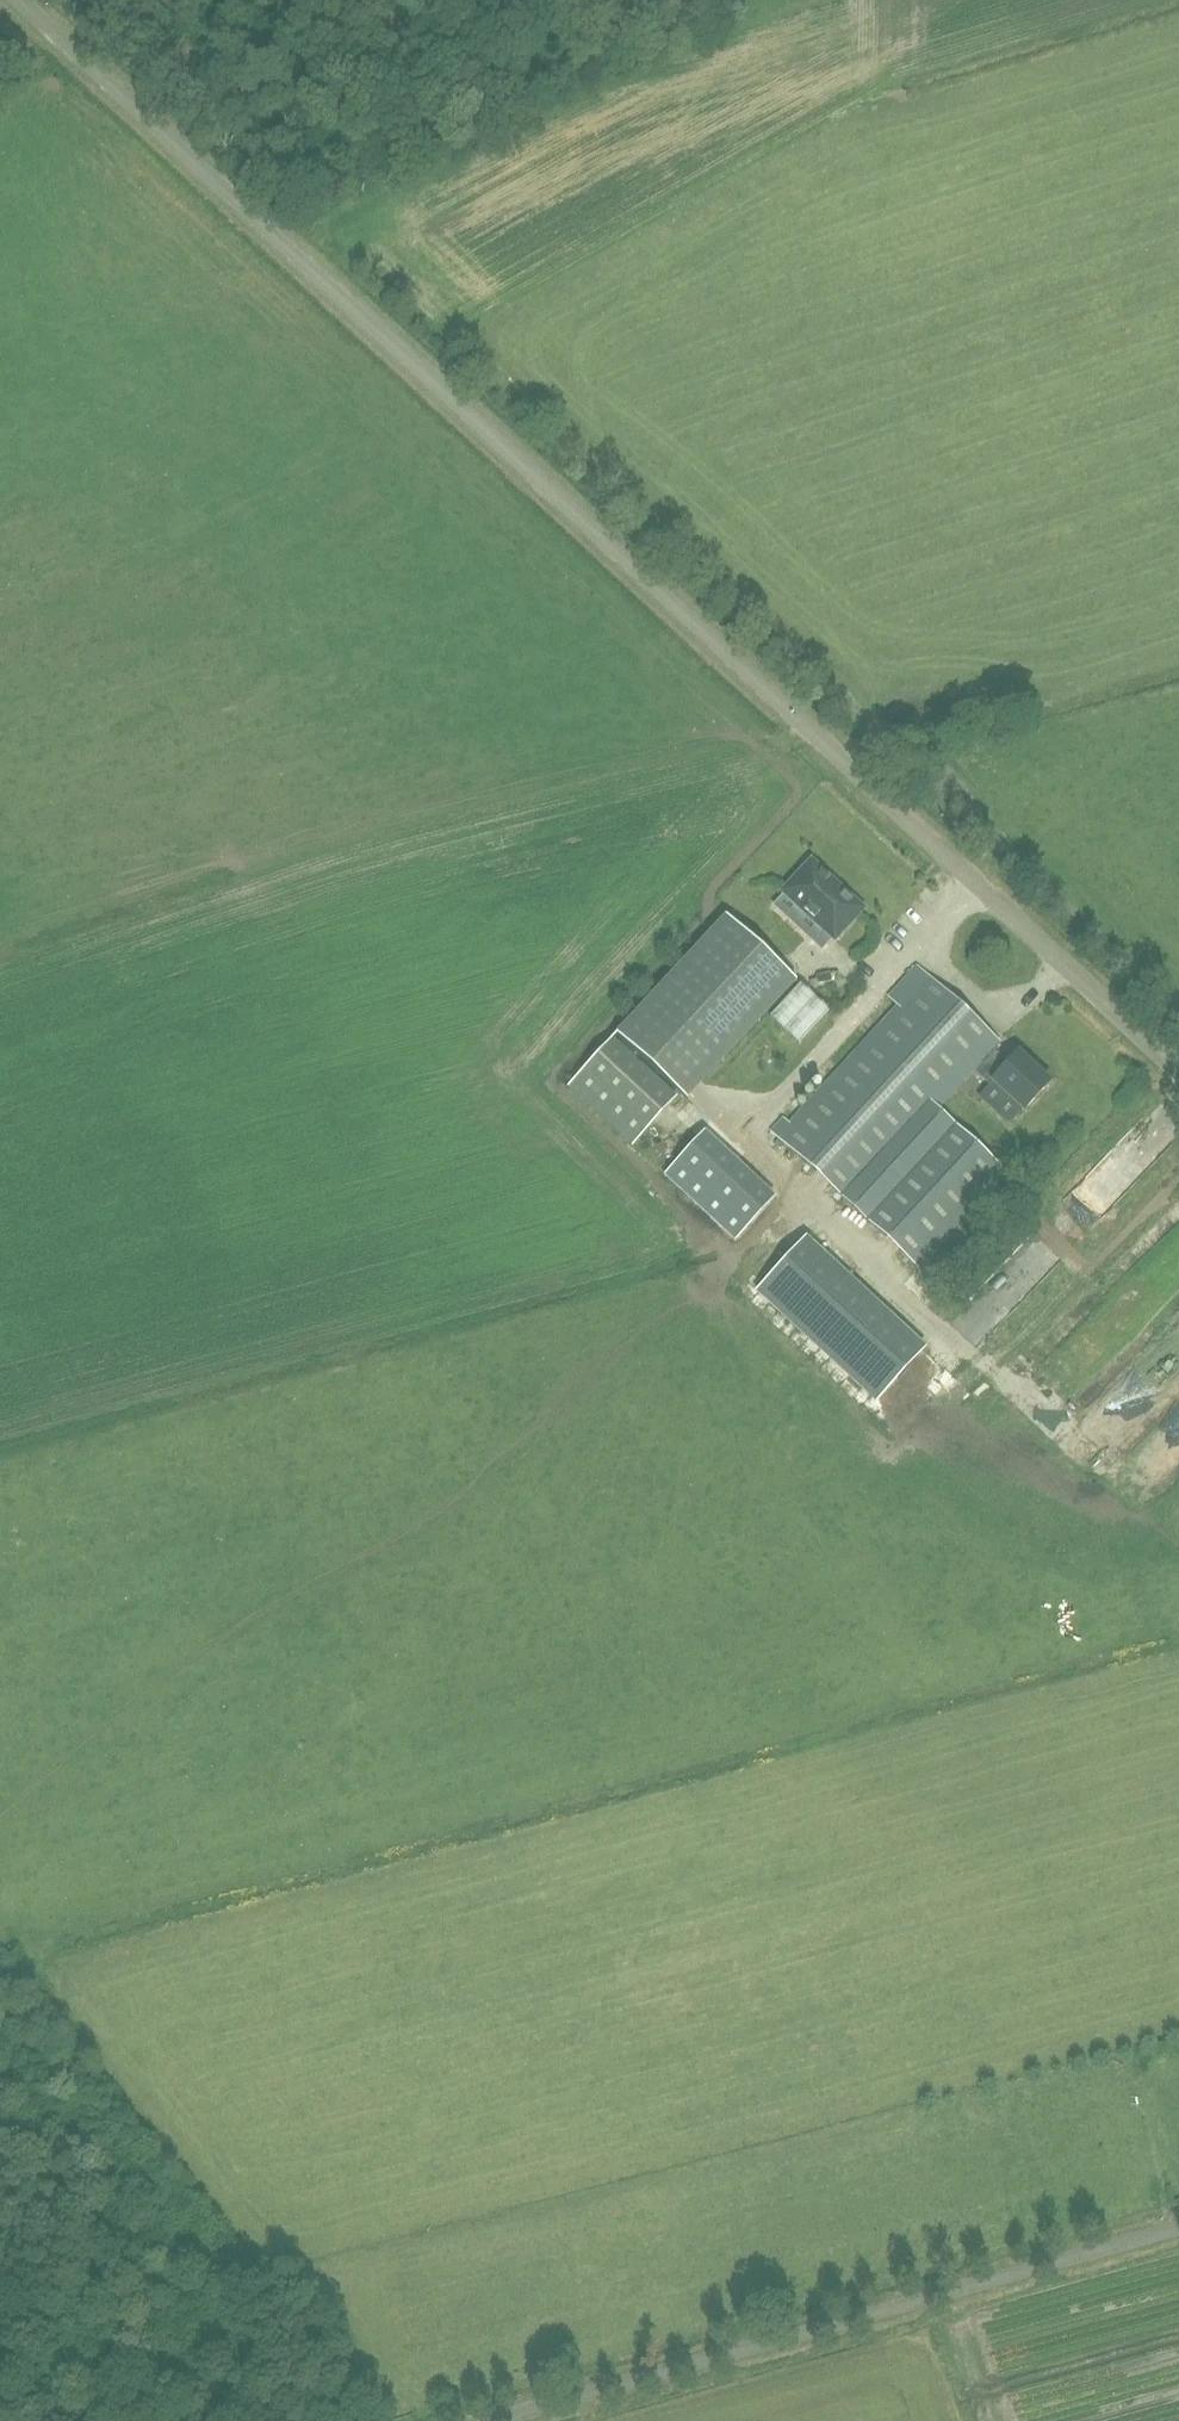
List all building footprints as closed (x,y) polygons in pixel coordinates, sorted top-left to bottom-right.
[(861,913),(808,866),(781,897),(833,944),(861,913)] [(686,1099),(796,980),(726,916),(616,1035),(686,1099)] [(776,1138),(849,1206),(850,1205),(858,1212),(917,1268),(1005,1175),(946,1119),(937,1110),(974,1071),(991,1052),(998,1044),(917,969),(889,999),(897,1006),(827,1083),(818,1093),(790,1124),(788,1126),(776,1138)] [(772,1014),(806,1041),(833,1007),(799,980),(772,1014)] [(634,1147),(677,1100),(612,1039),(568,1086),(634,1147)] [(1007,1067),(991,1052),(974,1071),(989,1084),(991,1082),(1025,1112),(1050,1083),(1017,1055),(1007,1067)] [(706,1123),(664,1169),(743,1240),(784,1193),(706,1123)] [(924,1351),(803,1240),(757,1290),(877,1401),(924,1351)]
